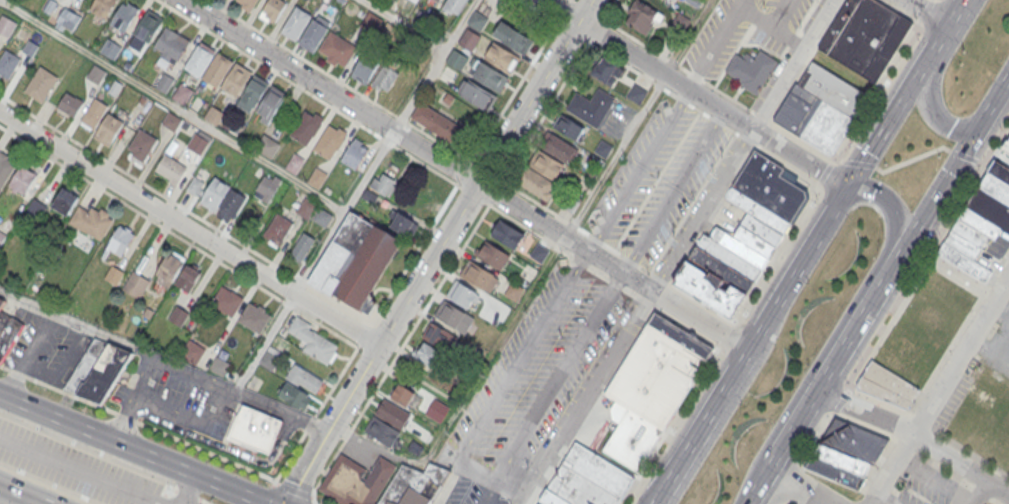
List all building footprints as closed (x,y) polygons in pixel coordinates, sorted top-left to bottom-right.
[(88,9),(104,18),(115,0),(94,0),(88,9)] [(108,22),(124,31),(139,6),(128,0),(121,0),(108,22)] [(242,2),(240,5),(249,11),(256,0),(239,0),(242,2)] [(262,10),(277,18),(287,2),(284,0),(268,0),(262,10)] [(639,0),(636,0),(622,22),(647,37),(661,13),(639,0)] [(818,49),(847,0),(876,0),(913,23),(876,84),(818,49)] [(311,13),(296,4),(280,30),(295,39),(311,13)] [(148,7),(133,32),(148,41),(163,16),(148,7)] [(72,35),(81,17),(63,8),(54,25),(72,35)] [(0,15),(0,30),(7,35),(15,22),(1,13),(0,15)] [(481,30),(485,18),(474,14),(469,25),(481,30)] [(526,55),(534,38),(499,20),(490,36),(526,55)] [(171,71),(189,42),(166,27),(154,47),(163,53),(157,62),(171,71)] [(329,28),(356,45),(344,65),(337,60),(335,64),(325,58),(328,54),(317,48),(329,28)] [(471,52),(480,37),(467,29),(458,44),(471,52)] [(107,37),(100,49),(113,58),(121,45),(107,37)] [(199,40),(184,65),(200,74),(215,49),(199,40)] [(519,56),(491,44),(484,59),(512,72),(519,56)] [(759,47),(777,59),(756,93),(738,82),(740,79),(724,69),(734,51),(750,60),(759,47)] [(22,58),(4,50),(0,58),(0,76),(10,81),(22,58)] [(217,50),(201,75),(217,84),(232,59),(217,50)] [(351,78),(368,86),(379,62),(362,54),(351,78)] [(589,73),(609,88),(622,72),(602,56),(589,73)] [(509,77),(474,57),(465,72),(499,93),(509,77)] [(235,60),(220,86),(236,95),(251,70),(235,60)] [(795,81),(772,120),(826,153),(829,154),(833,153),(868,97),(810,61),(798,83),(795,81)] [(93,62),(85,75),(99,83),(107,71),(93,62)] [(40,65),(24,91),(42,103),(59,77),(40,65)] [(400,74),(384,65),(372,87),(405,104),(419,78),(402,70),(400,74)] [(254,72),(239,97),(254,107),(269,81),(254,72)] [(489,110),(496,94),(465,79),(457,95),(489,110)] [(179,81),(171,94),(185,102),(193,90),(179,81)] [(271,83),(256,108),(272,117),(287,92),(271,83)] [(597,85),(615,96),(597,126),(565,108),(575,90),(590,98),(597,85)] [(640,104),(646,91),(634,85),(627,97),(640,104)] [(84,102),(67,91),(57,108),(75,118),(84,102)] [(108,105),(94,97),(79,123),(93,131),(108,105)] [(410,119),(457,145),(466,127),(420,102),(410,119)] [(211,103),(203,116),(217,124),(224,112),(211,103)] [(304,108),(289,133),(306,144),(323,116),(315,111),(313,114),(304,108)] [(168,109),(160,122),(174,130),(182,118),(168,109)] [(125,122),(109,113),(94,138),(110,147),(125,122)] [(577,145),(587,131),(561,113),(552,126),(577,145)] [(328,122),(312,147),(329,158),(347,131),(339,125),(337,128),(328,122)] [(158,140),(140,128),(125,152),(144,163),(158,140)] [(194,131),(186,144),(200,152),(208,140),(194,131)] [(520,187),(547,201),(567,163),(569,164),(577,148),(548,133),(538,150),(539,150),(520,187)] [(265,134),(257,147),(271,155),(279,143),(265,134)] [(340,161),(356,170),(369,146),(354,137),(340,161)] [(1008,140),(1006,139),(987,171),(944,241),(937,254),(984,283),(992,271),(974,260),(987,236),(993,240),(1001,228),(1008,233),(1008,138),(1008,140)] [(17,164),(7,158),(8,156),(0,150),(0,190),(17,164)] [(732,317),(755,282),(806,197),(805,190),(780,175),(784,168),(755,150),(733,186),(726,198),(748,212),(741,224),(737,222),(729,234),(716,225),(710,237),(704,233),(696,245),(674,282),(732,317)] [(154,171),(177,186),(188,168),(165,154),(154,171)] [(23,158),(8,183),(24,193),(39,168),(23,158)] [(307,182),(319,189),(328,174),(316,167),(307,182)] [(387,197),(397,182),(380,170),(369,186),(387,197)] [(282,181),(267,171),(253,194),(268,203),(282,181)] [(247,197),(214,176),(209,185),(194,176),(184,192),(231,222),(247,197)] [(63,185),(51,203),(66,213),(78,194),(63,185)] [(308,219),(317,204),(305,197),(296,212),(308,219)] [(46,207),(34,199),(26,213),(38,220),(46,207)] [(68,222),(78,205),(88,211),(91,207),(99,211),(101,208),(110,213),(108,217),(114,220),(101,241),(86,232),(85,233),(68,222)] [(326,227),(332,214),(318,207),(312,220),(326,227)] [(350,209),(307,280),(331,294),(332,291),(367,313),(374,302),(365,298),(401,239),(350,209)] [(386,225),(409,240),(419,225),(396,210),(386,225)] [(263,237),(279,247),(293,222),(277,213),(263,237)] [(526,234),(499,218),(489,234),(516,250),(526,234)] [(119,223),(105,246),(121,255),(134,233),(119,223)] [(316,239),(303,231),(289,255),(301,263),(316,239)] [(511,254),(483,239),(474,256),(502,271),(511,254)] [(549,250),(537,244),(530,256),(541,263),(549,250)] [(168,249),(152,274),(168,284),(183,259),(168,249)] [(459,277),(490,293),(499,276),(468,259),(459,277)] [(185,261),(173,282),(188,291),(201,270),(185,261)] [(112,263),(103,276),(116,284),(125,271),(112,263)] [(132,269),(121,288),(138,298),(149,279),(132,269)] [(445,295),(468,310),(478,293),(456,279),(445,295)] [(243,297),(220,282),(209,301),(231,315),(243,297)] [(510,299),(520,299),(520,286),(510,286),(510,299)] [(271,314),(248,300),(237,319),(259,332),(271,314)] [(465,334),(474,318),(446,301),(437,317),(465,334)] [(176,303),(167,317),(181,326),(189,312),(176,303)] [(24,320),(0,362),(0,311),(1,310),(24,320)] [(337,344),(309,327),(311,323),(296,314),(287,328),(306,341),(302,348),(326,363),(335,349),(334,348),(337,344)] [(647,326),(653,316),(711,350),(704,361),(647,326)] [(422,337),(450,352),(458,336),(431,321),(422,337)] [(857,384),(893,324),(894,325),(940,353),(906,409),(858,389),(857,384)] [(638,472),(604,451),(619,425),(613,421),(611,412),(616,403),(605,396),(647,326),(704,361),(638,472)] [(94,335),(133,351),(101,403),(75,392),(75,390),(63,386),(93,336),(94,335)] [(190,338),(182,352),(196,361),(205,347),(190,338)] [(444,355),(421,338),(410,353),(433,370),(444,355)] [(266,347),(258,361),(272,370),(281,356),(266,347)] [(215,354),(208,367),(222,376),(230,362),(215,354)] [(324,380),(294,363),(286,377),(315,394),(324,380)] [(276,394),(304,411),(312,397),(285,380),(276,394)] [(421,396),(398,383),(390,397),(413,410),(421,396)] [(409,410),(379,399),(366,436),(396,448),(409,410)] [(242,402),(281,418),(268,452),(228,436),(242,402)] [(446,412),(433,405),(425,421),(437,427),(446,412)] [(804,467),(835,417),(890,440),(874,465),(870,463),(865,477),(866,478),(858,491),(804,467)] [(422,447),(411,442),(408,451),(418,456),(422,447)] [(539,500),(537,503),(618,503),(634,478),(575,443),(539,500)] [(429,462),(424,472),(402,463),(377,503),(429,503),(451,470),(429,462)]
